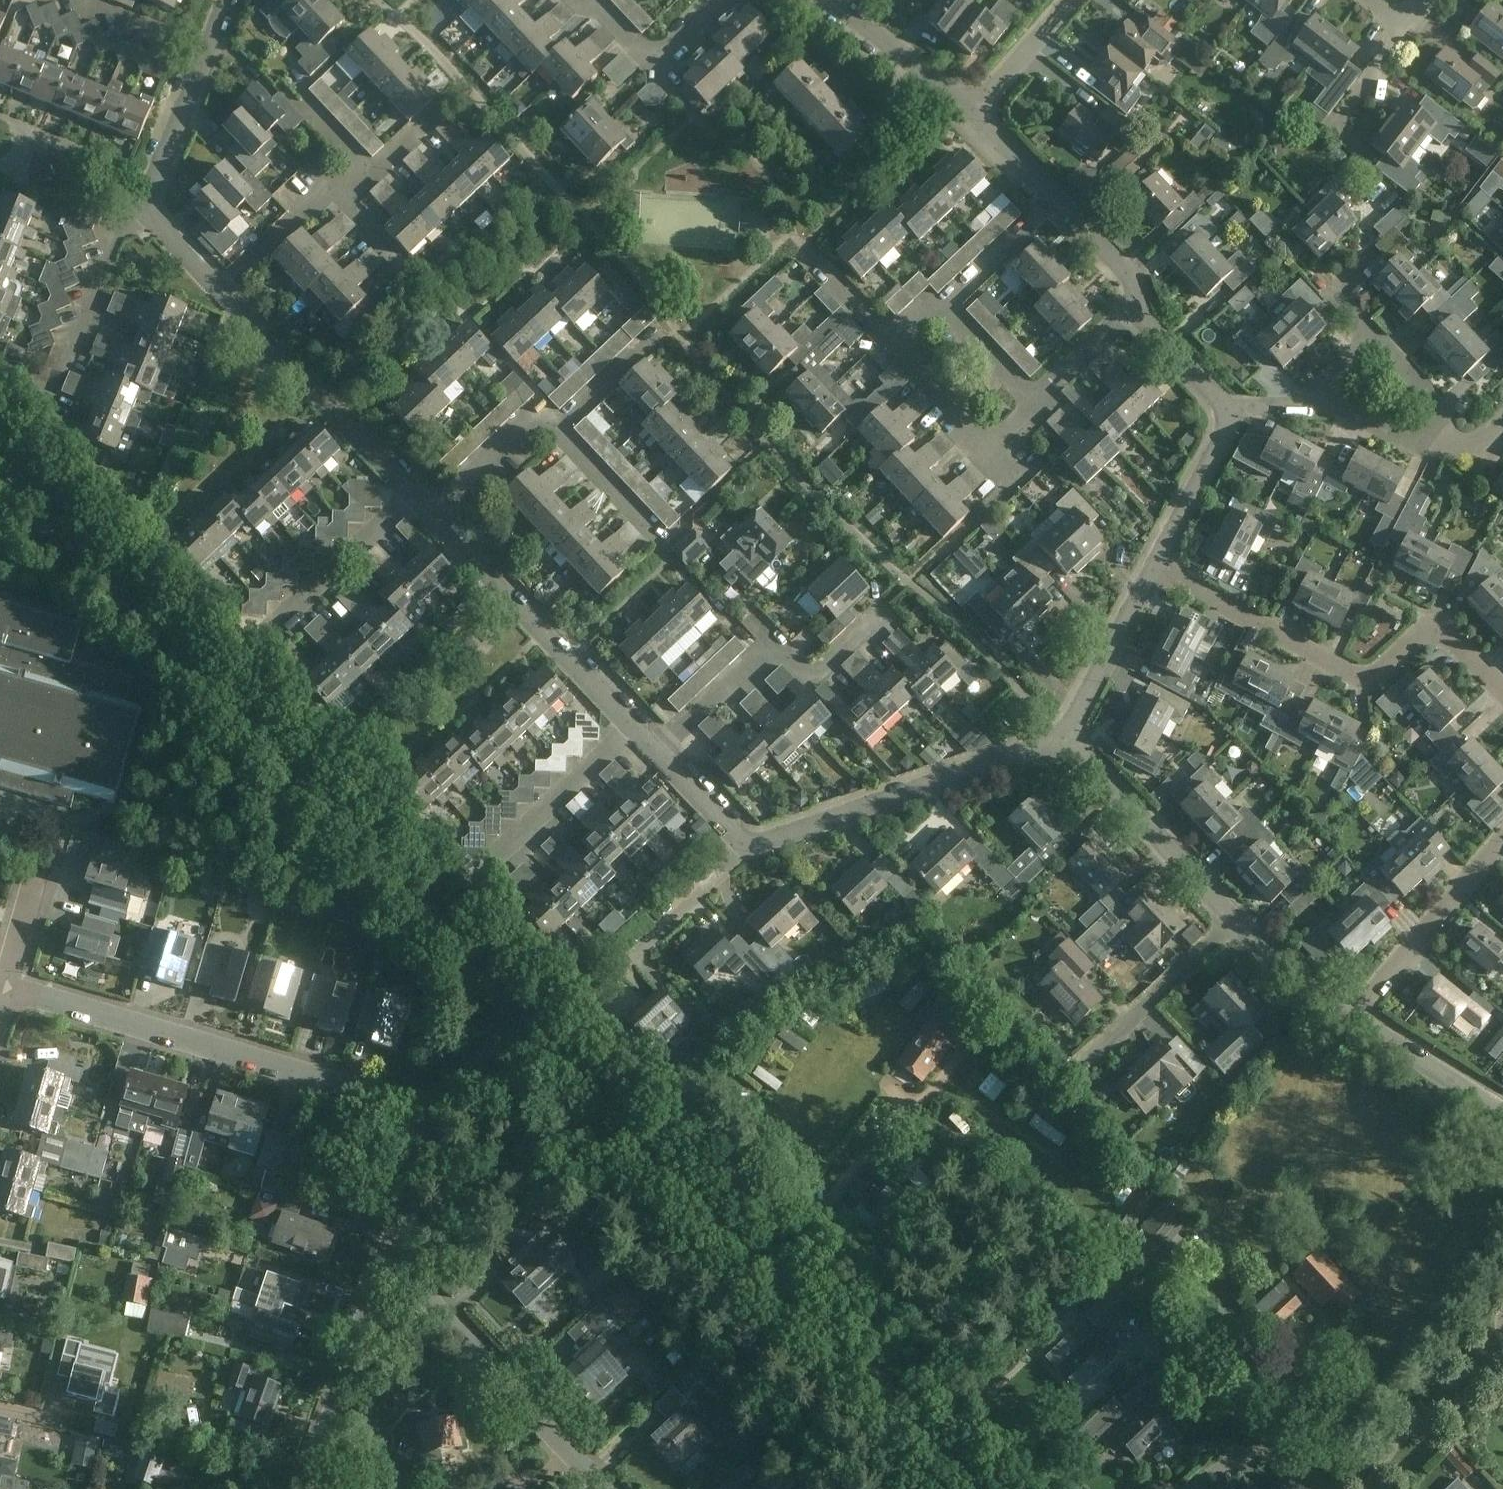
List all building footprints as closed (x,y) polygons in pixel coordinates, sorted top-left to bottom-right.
[(114,2),(133,9),(136,0),(114,0),(114,2)] [(174,11),(178,0),(148,0),(174,11)] [(260,12),(277,31),(290,19),(299,29),(326,4),(322,0),(273,0),(260,12)] [(480,0),(460,0),(470,10),(480,0)] [(470,10),(486,27),(514,0),(480,0),(470,10)] [(486,27),(501,44),(527,20),(516,9),(526,0),(514,0),(486,27)] [(612,2),(627,17),(638,7),(632,0),(614,0),(612,2)] [(939,6),(926,22),(949,39),(974,8),(964,0),(930,0),(939,6)] [(974,8),(949,39),(971,56),(983,40),(992,48),(1019,13),(1002,0),(1000,0),(987,18),(974,8)] [(1249,3),(1263,14),(1258,24),(1277,39),(1284,29),(1291,20),(1279,10),(1287,0),(1252,0),(1249,3)] [(534,28),(527,20),(501,44),(516,60),(554,24),(571,9),(563,1),(534,28)] [(55,3),(40,10),(42,14),(31,19),(36,31),(48,26),(52,27),(63,23),(61,18),(55,3)] [(42,14),(40,10),(37,4),(27,8),(31,19),(42,14)] [(326,4),(299,29),(308,38),(295,50),(313,68),(334,49),(325,39),(343,22),(326,4)] [(1469,32),(1502,59),(1502,13),(1491,4),(1469,32)] [(653,23),(638,7),(627,17),(642,34),(653,23)] [(730,12),(725,17),(755,49),(765,40),(767,42),(774,35),(748,7),(736,18),(730,12)] [(554,24),(516,60),(532,76),(541,67),(557,52),(548,42),(577,14),(576,14),(571,9),(554,24)] [(76,12),(61,18),(63,23),(52,27),(57,38),(68,33),(73,36),(84,31),(82,27),(76,12)] [(1166,15),(1158,25),(1169,34),(1177,24),(1166,15)] [(1284,29),(1277,39),(1257,64),(1267,71),(1275,71),(1281,63),(1292,62),(1300,52),(1314,64),(1338,34),(1316,16),(1297,40),(1284,29)] [(755,49),(725,17),(718,23),(724,30),(713,41),(718,46),(739,69),(745,63),(743,61),(755,49)] [(1114,40),(1109,47),(1142,73),(1151,61),(1158,66),(1166,66),(1182,45),(1169,34),(1158,25),(1148,17),(1137,31),(1127,23),(1121,31),(1118,31),(1114,36),(1114,40)] [(97,21),(82,27),(84,31),(73,36),(78,46),(90,41),(95,44),(105,40),(103,35),(97,21)] [(566,44),(557,52),(541,67),(557,84),(585,57),(609,36),(601,28),(574,52),(566,44)] [(105,40),(95,44),(99,55),(111,50),(116,53),(126,48),(124,44),(118,29),(103,35),(105,40)] [(362,72),(392,45),(385,37),(380,42),(371,32),(346,55),(362,72)] [(1358,50),(1338,34),(1314,64),(1334,80),(1314,106),(1316,107),(1328,116),(1357,79),(1343,69),(1358,50)] [(585,57),(557,84),(572,100),(597,77),(588,67),(615,41),(609,36),(585,57)] [(139,38),(124,44),(126,48),(116,53),(120,63),(131,59),(137,61),(147,57),(146,53),(139,38)] [(24,58),(12,54),(14,49),(3,44),(0,53),(0,85),(11,90),(24,58)] [(398,51),(392,45),(362,72),(378,89),(403,66),(394,56),(398,51)] [(147,57),(137,61),(141,72),(152,67),(161,70),(167,68),(168,65),(160,46),(146,53),(147,57)] [(739,69),(718,46),(707,58),(701,51),(694,57),(725,89),(736,78),(738,80),(744,74),(739,69)] [(1142,73),(1109,47),(1108,47),(1110,49),(1105,55),(1102,56),(1098,60),(1098,64),(1092,72),(1101,79),(1092,89),(1126,116),(1140,99),(1139,91),(1132,85),(1142,73)] [(1446,49),(1426,75),(1460,102),(1462,100),(1473,109),(1478,109),(1486,99),(1482,96),(1500,74),(1478,56),(1469,68),(1446,49)] [(24,58),(11,90),(32,98),(45,67),(33,62),(35,58),(25,53),(23,58),(24,58)] [(603,71),(616,59),(610,53),(598,65),(603,71)] [(620,55),(616,59),(603,71),(602,72),(619,90),(637,73),(620,55)] [(725,89),(694,57),(689,62),(695,69),(683,80),(687,85),(680,92),(695,108),(703,101),(709,107),(715,102),(713,100),(725,89)] [(45,67),(32,98),(53,107),(66,76),(55,71),(57,66),(46,62),(44,66),(45,66),(45,67)] [(792,105),(824,76),(817,68),(811,74),(800,62),(774,86),(792,105)] [(412,75),(403,66),(378,89),(393,105),(423,78),(416,71),(412,75)] [(66,75),(66,76),(53,107),(74,115),(87,84),(76,80),(78,75),(67,71),(66,75)] [(828,80),(824,76),(792,105),(807,122),(833,98),(822,86),(828,80)] [(430,85),(423,78),(393,105),(409,122),(434,99),(425,89),(430,85)] [(87,84),(74,115),(96,124),(108,93),(97,88),(99,83),(88,79),(87,83),(87,84)] [(337,97),(321,79),(309,90),(326,107),(337,97)] [(711,126),(751,90),(741,79),(702,115),(711,126)] [(647,86),(636,96),(646,107),(656,107),(667,97),(657,86),(647,86)] [(108,92),(108,93),(96,124),(117,133),(129,101),(118,97),(120,92),(110,88),(108,92)] [(244,112),(266,134),(277,124),(288,136),(304,120),(284,99),(275,108),(257,88),(238,106),(243,112),(244,112)] [(579,150),(609,123),(599,112),(604,107),(593,95),(571,116),(574,120),(561,132),(579,150)] [(129,101),(117,133),(138,141),(150,110),(139,105),(141,100),(131,96),(129,101)] [(333,116),(344,105),(337,97),(326,107),(325,108),(333,116)] [(833,98),(807,122),(825,141),(858,111),(850,103),(844,109),(833,98)] [(1426,118),(1416,110),(1405,101),(1388,123),(1419,146),(1428,134),(1441,144),(1449,134),(1455,139),(1457,137),(1464,128),(1435,106),(1426,118)] [(1064,127),(1059,133),(1096,162),(1110,145),(1119,152),(1134,133),(1107,112),(1099,122),(1079,107),(1074,113),(1070,114),(1067,117),(1065,120),(1064,123),(1064,127)] [(858,111),(825,141),(841,157),(866,133),(855,121),(861,115),(858,111)] [(244,112),(243,112),(224,130),(243,149),(235,157),(255,178),(271,163),(260,151),(272,140),(267,134),(266,135),(266,134),(244,112)] [(353,113),(341,124),(357,140),(368,129),(353,113)] [(451,118),(444,124),(493,176),(509,161),(486,136),(476,145),(451,118)] [(609,123),(579,150),(596,168),(620,145),(626,151),(634,143),(622,130),(619,133),(609,123)] [(1419,146),(1388,123),(1371,145),(1385,157),(1375,169),(1411,197),(1421,184),(1415,179),(1423,169),(1410,158),(1419,146)] [(493,176),(444,124),(437,132),(462,158),(453,166),(477,192),(493,176)] [(1464,128),(1457,137),(1464,143),(1471,134),(1464,128)] [(368,129),(357,140),(373,157),(384,146),(368,129)] [(1218,136),(1211,144),(1223,154),(1229,145),(1218,136)] [(1160,152),(1147,137),(1120,162),(1134,177),(1160,152)] [(1465,145),(1475,152),(1481,145),(1471,137),(1465,145)] [(477,192),(453,166),(442,176),(418,150),(412,156),(460,208),(477,192)] [(941,164),(969,193),(986,178),(962,153),(952,163),(948,158),(941,164)] [(460,208),(412,156),(404,163),(428,189),(420,198),(444,223),(460,208)] [(1222,182),(1232,172),(1225,163),(1214,173),(1222,182)] [(969,193),(941,164),(934,171),(938,176),(929,185),(952,210),(969,193)] [(213,189),(234,212),(245,202),(256,213),(272,198),(252,177),(243,185),(225,165),(206,183),(212,189),(213,189)] [(1155,175),(1128,201),(1141,214),(1142,213),(1157,228),(1173,213),(1183,223),(1203,204),(1193,193),(1182,203),(1155,175)] [(1313,215),(1337,241),(1356,224),(1347,214),(1357,204),(1360,204),(1360,193),(1354,187),(1343,187),(1335,178),(1313,199),(1321,207),(1313,215)] [(385,181),(379,187),(427,238),(444,223),(420,198),(409,207),(385,181)] [(1211,182),(1200,193),(1207,201),(1219,190),(1211,182)] [(952,210),(929,185),(919,194),(915,189),(908,195),(936,225),(952,210)] [(427,238),(379,187),(371,195),(395,221),(385,230),(409,255),(427,238)] [(935,228),(944,239),(992,198),(983,187),(935,228)] [(212,189),(193,207),(211,226),(201,235),(222,257),(239,240),(228,229),(240,217),(235,212),(234,212),(213,189),(212,189)] [(1479,190),(1473,198),(1483,206),(1490,198),(1479,190)] [(1218,192),(1207,202),(1212,208),(1223,198),(1218,192)] [(32,230),(37,218),(43,221),(46,212),(5,195),(0,207),(0,217),(28,229),(28,228),(32,230)] [(905,207),(895,217),(910,233),(919,242),(936,225),(908,195),(901,203),(905,207)] [(910,233),(895,217),(882,204),(876,210),(880,214),(871,223),(894,248),(910,233)] [(1010,204),(994,219),(1005,231),(1021,216),(1010,204)] [(1261,210),(1250,221),(1271,243),(1282,233),(1261,210)] [(1394,210),(1374,229),(1384,239),(1395,228),(1405,218),(1398,213),(1394,210)] [(82,226),(92,231),(98,216),(88,211),(82,226)] [(1188,280),(1215,254),(1205,243),(1217,231),(1200,213),(1175,236),(1184,247),(1170,260),(1188,280)] [(1238,214),(1231,220),(1239,228),(1245,222),(1238,214)] [(1337,241),(1313,215),(1301,226),(1293,218),(1286,225),(1318,259),(1337,241)] [(0,217),(0,242),(19,250),(19,249),(24,251),(29,240),(34,242),(38,232),(32,230),(28,228),(28,229),(0,217)] [(1405,218),(1395,228),(1399,232),(1409,222),(1405,218)] [(92,231),(82,226),(63,219),(60,226),(65,228),(71,241),(74,239),(79,249),(82,248),(97,242),(93,232),(92,231)] [(1005,231),(994,219),(977,235),(988,247),(1005,231)] [(857,228),(849,235),(877,264),(894,248),(871,223),(861,232),(857,228)] [(290,278),(336,234),(328,226),(311,242),(302,232),(272,260),(290,278)] [(1374,281),(1371,284),(1378,292),(1384,286),(1395,298),(1417,276),(1407,265),(1414,259),(1404,249),(1410,243),(1399,232),(1395,228),(1384,239),(1376,246),(1383,254),(1392,264),(1374,281)] [(341,240),(336,234),(290,278),(304,294),(309,289),(310,290),(335,267),(325,256),(341,240)] [(877,264),(849,235),(843,241),(847,246),(837,255),(861,279),(877,264)] [(988,247),(977,235),(961,250),(972,262),(988,247)] [(74,239),(71,241),(64,244),(68,254),(66,260),(70,271),(74,269),(89,263),(82,248),(79,249),(74,239)] [(0,242),(0,267),(10,271),(11,270),(15,272),(20,260),(26,263),(29,254),(24,251),(19,249),(19,250),(0,242)] [(1029,285),(1058,258),(1051,250),(1046,254),(1037,244),(1012,268),(1029,285)] [(41,249),(36,258),(52,266),(57,257),(41,249)] [(1264,268),(1274,259),(1265,249),(1255,258),(1264,268)] [(961,250),(943,267),(954,279),(972,262),(961,250)] [(1215,254),(1188,280),(1206,298),(1223,282),(1233,292),(1255,271),(1237,253),(1225,264),(1215,254)] [(1058,258),(1029,285),(1044,302),(1060,287),(1069,278),(1060,268),(1064,264),(1058,258)] [(70,271),(66,260),(55,265),(60,276),(57,281),(62,292),(65,290),(80,284),(74,269),(70,271)] [(335,267),(310,290),(325,306),(363,270),(356,262),(342,275),(335,267)] [(568,270),(560,278),(590,310),(597,317),(615,301),(620,306),(633,294),(605,264),(593,276),(585,268),(575,277),(568,270)] [(0,267),(0,291),(2,292),(21,299),(24,292),(24,289),(22,286),(20,283),(18,282),(21,275),(15,272),(11,270),(10,271),(0,267)] [(954,279),(943,267),(927,282),(930,285),(938,294),(954,279)] [(363,270),(325,306),(340,322),(356,307),(365,299),(356,289),(369,276),(363,270)] [(1417,276),(1395,298),(1405,308),(1399,314),(1406,322),(1422,307),(1432,317),(1437,312),(1446,303),(1451,299),(1446,294),(1424,270),(1417,276)] [(902,289),(901,289),(913,302),(930,285),(927,282),(919,273),(902,289)] [(749,357),(775,332),(765,321),(774,313),(765,304),(783,287),(775,277),(741,309),(750,317),(730,336),(749,357)] [(560,292),(550,301),(565,317),(574,326),(590,310),(560,278),(553,284),(560,292)] [(1464,278),(1446,294),(1451,299),(1468,282),(1464,278)] [(62,292),(57,281),(47,286),(52,297),(49,302),(53,313),(57,312),(71,305),(65,290),(62,292)] [(1300,281),(1286,293),(1268,311),(1271,314),(1304,348),(1324,329),(1310,315),(1321,304),(1300,281)] [(1456,313),(1426,342),(1443,361),(1444,361),(1471,335),(1460,324),(1477,309),(1469,301),(1478,293),(1468,282),(1451,299),(1446,303),(1456,313)] [(1060,287),(1044,302),(1035,310),(1052,327),(1081,299),(1073,291),(1069,296),(1060,287)] [(535,299),(527,307),(550,332),(565,317),(550,301),(538,288),(531,294),(535,299)] [(913,302),(901,289),(898,288),(892,294),(891,299),(885,305),(897,317),(913,302)] [(0,291),(0,316),(4,318),(4,317),(14,321),(23,300),(21,299),(2,292),(0,291)] [(150,308),(133,301),(129,310),(178,330),(187,309),(155,296),(150,308)] [(1081,299),(1052,327),(1067,343),(1091,320),(1082,310),(1087,305),(1081,299)] [(983,328),(994,318),(978,300),(967,311),(983,328)] [(53,313),(49,302),(38,307),(43,319),(40,324),(44,334),(50,332),(63,326),(57,312),(53,313)] [(367,319),(356,307),(340,322),(333,328),(344,340),(367,319)] [(550,332),(527,307),(516,316),(512,312),(506,318),(533,347),(550,332)] [(841,308),(817,331),(826,340),(850,317),(841,308)] [(1005,308),(994,318),(1010,334),(1014,330),(1008,324),(1015,318),(1005,308)] [(178,330),(129,310),(125,320),(142,327),(137,338),(170,351),(178,330)] [(1303,349),(1304,348),(1271,314),(1252,332),(1247,326),(1233,339),(1256,364),(1268,353),(1283,369),(1303,349)] [(0,316),(0,344),(6,341),(14,321),(4,317),(4,318),(0,316)] [(826,340),(799,365),(808,375),(786,396),(804,415),(836,385),(819,367),(845,343),(850,348),(866,334),(850,317),(826,340)] [(533,347),(506,318),(498,325),(502,330),(492,339),(516,364),(533,347)] [(994,318),(983,328),(999,345),(1010,334),(994,318)] [(634,340),(643,332),(632,319),(623,328),(634,340)] [(44,334),(40,324),(29,328),(36,344),(30,347),(32,354),(55,344),(50,332),(44,334)] [(453,329),(447,334),(475,364),(491,349),(467,324),(457,334),(453,329)] [(778,329),(775,332),(749,357),(768,377),(787,359),(812,335),(803,326),(788,340),(778,329)] [(1444,361),(1461,380),(1481,361),(1493,373),(1501,365),(1502,363),(1502,340),(1496,332),(1481,346),(1471,335),(1444,361)] [(443,347),(434,356),(457,381),(475,364),(447,334),(439,342),(443,347)] [(1026,351),(1010,334),(999,345),(1015,362),(1026,351)] [(607,343),(618,355),(626,348),(614,336),(607,343)] [(133,350),(116,343),(112,352),(161,372),(164,364),(176,369),(181,356),(170,351),(137,338),(133,350)] [(1026,351),(1015,362),(1030,378),(1041,367),(1026,351)] [(161,372),(112,352),(108,362),(125,369),(120,380),(121,380),(142,389),(141,389),(150,393),(163,398),(172,376),(161,372)] [(603,370),(609,364),(598,352),(591,358),(603,370)] [(457,381),(434,356),(424,365),(420,360),(413,366),(426,380),(441,396),(457,381)] [(637,404),(666,376),(659,368),(654,372),(645,363),(620,386),(637,404)] [(884,385),(894,396),(910,381),(894,364),(878,379),(884,385)] [(586,385),(594,378),(583,366),(575,374),(586,385)] [(1110,374),(1146,412),(1161,398),(1137,372),(1127,382),(1115,369),(1110,374)] [(1239,370),(1235,375),(1242,382),(1249,375),(1245,371),(1239,370)] [(84,390),(88,381),(70,373),(66,382),(84,390)] [(1146,412),(1110,374),(1101,382),(1113,395),(1104,403),(1128,429),(1146,412)] [(104,388),(88,381),(84,390),(133,410),(137,399),(143,401),(147,401),(150,393),(141,389),(142,389),(121,380),(120,380),(109,375),(104,388)] [(672,382),(666,376),(637,404),(652,420),(668,404),(676,396),(667,387),(672,382)] [(441,396),(426,380),(416,389),(411,385),(405,391),(432,421),(449,405),(441,396)] [(84,390),(66,382),(62,392),(80,400),(84,390)] [(557,390),(568,402),(575,396),(577,394),(566,382),(557,390)] [(534,396),(523,384),(516,391),(527,403),(534,396)] [(852,402),(836,385),(804,415),(822,434),(842,415),(857,431),(882,407),(894,396),(884,385),(879,391),(878,390),(866,401),(855,401),(852,402)] [(84,390),(80,400),(97,407),(92,418),(124,431),(137,436),(144,417),(131,412),(133,410),(84,390)] [(432,421),(405,391),(397,398),(402,402),(392,412),(415,437),(432,421)] [(1128,429),(1104,403),(1094,413),(1082,400),(1074,407),(1095,429),(1110,445),(1128,429)] [(627,424),(636,419),(627,403),(618,407),(627,424)] [(668,404),(652,420),(643,428),(659,445),(688,417),(681,409),(677,414),(668,404)] [(882,407),(857,431),(874,448),(912,412),(905,404),(891,417),(882,407)] [(499,407),(490,415),(501,427),(510,419),(499,407)] [(912,412),(874,448),(889,464),(906,449),(914,441),(905,431),(918,419),(912,412)] [(1047,436),(1061,424),(1051,413),(1037,425),(1047,436)] [(975,424),(987,435),(996,425),(983,414),(975,424)] [(493,435),(501,427),(490,415),(482,423),(493,435)] [(695,424),(688,417),(659,445),(674,461),(699,438),(690,428),(695,424)] [(87,430),(70,423),(66,433),(115,452),(124,456),(129,454),(131,449),(129,444),(120,440),(124,431),(92,418),(87,430)] [(603,437),(592,425),(586,419),(575,429),(592,447),(603,437)] [(926,445),(941,433),(934,424),(919,437),(926,445)] [(1110,445),(1095,429),(1086,437),(1073,424),(1067,431),(1103,469),(1118,454),(1110,445)] [(299,443),(323,467),(333,458),(338,464),(338,463),(346,471),(352,465),(315,427),(306,436),(301,431),(294,438),(299,443)] [(145,453),(152,433),(143,430),(136,450),(145,453)] [(1284,474),(1300,443),(1277,430),(1266,450),(1254,443),(1242,464),(1263,475),(1268,465),(1284,474)] [(1103,469),(1067,431),(1059,438),(1072,451),(1062,460),(1086,485),(1103,469)] [(1189,433),(1182,441),(1190,448),(1196,440),(1189,433)] [(603,437),(592,447),(607,463),(618,453),(613,447),(603,437)] [(699,438),(674,461),(690,478),(720,450),(713,443),(708,447),(699,438)] [(465,439),(457,447),(468,459),(477,450),(465,439)] [(457,447),(455,444),(452,441),(444,448),(449,453),(457,447)] [(299,443),(289,452),(285,447),(278,454),(282,458),(282,459),(283,458),(306,483),(316,473),(322,479),(328,473),(323,467),(323,468),(323,467),(299,443)] [(1300,443),(1284,474),(1298,481),(1293,491),(1313,502),(1323,484),(1324,480),(1312,474),(1322,454),(1300,443)] [(83,444),(77,458),(95,465),(102,451),(83,444)] [(906,449),(889,464),(880,473),(896,490),(934,453),(927,446),(914,458),(906,449)] [(720,450),(690,478),(706,495),(731,471),(721,461),(726,457),(720,450)] [(1325,478),(1324,480),(1323,484),(1345,496),(1350,486),(1366,494),(1382,463),(1358,451),(1348,470),(1334,463),(1325,478)] [(627,462),(618,453),(607,463),(622,480),(633,469),(627,462)] [(934,453),(896,490),(912,506),(937,482),(927,472),(941,460),(934,453)] [(448,454),(440,463),(451,475),(460,467),(448,454)] [(282,459),(282,458),(273,467),(268,463),(261,469),(266,474),(289,498),(299,489),(305,495),(312,488),(307,483),(306,483),(283,458),(282,459)] [(817,470),(830,484),(832,486),(836,482),(843,476),(828,459),(821,466),(817,470)] [(1108,491),(1127,473),(1115,461),(1082,492),(1089,500),(1104,486),(1108,491)] [(1382,463),(1366,494),(1380,502),(1375,511),(1397,524),(1409,502),(1393,494),(1402,478),(1404,475),(1382,463)] [(558,476),(551,469),(538,482),(529,472),(504,495),(520,512),(558,476)] [(649,486),(633,469),(622,480),(638,496),(649,486)] [(266,474),(256,483),(252,478),(245,485),(249,490),(250,490),(273,514),(283,505),(288,511),(295,504),(290,498),(290,499),(289,498),(266,474)] [(558,476),(520,512),(536,530),(562,506),(552,496),(565,483),(558,476)] [(945,491),(937,482),(912,506),(928,523),(966,487),(958,479),(945,491)] [(361,497),(361,506),(366,506),(383,507),(383,498),(366,480),(351,480),(342,488),(351,497),(361,497)] [(1038,490),(1047,499),(1057,489),(1049,480),(1038,490)] [(1494,490),(1502,498),(1502,480),(1494,490)] [(1417,486),(1409,502),(1397,524),(1389,539),(1403,546),(1392,566),(1416,578),(1432,547),(1423,543),(1427,536),(1426,532),(1422,529),(1426,521),(1418,517),(1432,491),(1419,483),(1417,486)] [(649,486),(638,496),(654,513),(665,503),(649,486)] [(966,487),(928,523),(943,539),(968,515),(959,505),(972,493),(966,487)] [(235,494),(229,500),(229,501),(254,527),(254,528),(256,530),(266,520),(272,526),(279,520),(273,514),(250,490),(249,490),(240,499),(235,494)] [(1056,528),(1089,563),(1100,552),(1096,548),(1102,542),(1091,530),(1093,528),(1090,525),(1098,517),(1072,490),(1055,506),(1066,518),(1056,528)] [(138,506),(142,497),(138,495),(134,495),(131,496),(128,500),(130,502),(138,506)] [(229,500),(225,496),(215,506),(210,501),(203,508),(208,512),(208,513),(208,512),(231,537),(241,527),(247,533),(254,527),(229,501),(229,500)] [(361,497),(351,497),(350,497),(349,508),(361,508),(361,506),(361,497)] [(570,515),(562,506),(536,530),(552,546),(590,510),(583,502),(570,515)] [(665,503),(654,513),(669,529),(680,519),(672,510),(665,503)] [(875,509),(868,516),(877,525),(884,519),(875,509)] [(1288,509),(1283,520),(1297,527),(1302,516),(1288,509)] [(590,510),(552,546),(568,564),(593,540),(583,529),(596,517),(590,510)] [(737,565),(777,527),(761,510),(739,533),(747,541),(737,551),(737,552),(730,558),(737,565)] [(1219,534),(1250,551),(1257,536),(1267,542),(1278,521),(1257,510),(1250,523),(1230,512),(1219,534)] [(208,513),(208,512),(198,521),(194,517),(187,523),(191,528),(192,528),(215,552),(225,543),(230,549),(237,542),(232,537),(231,537),(208,512),(208,513)] [(344,512),(333,512),(333,523),(344,523),(344,512)] [(319,518),(318,527),(328,527),(328,519),(319,518)] [(1315,525),(1303,519),(1298,530),(1310,536),(1315,525)] [(409,542),(417,535),(403,520),(396,528),(409,542)] [(318,527),(316,527),(316,538),(328,539),(328,527),(318,527)] [(777,527),(737,565),(743,572),(735,580),(737,583),(731,589),(739,598),(756,582),(745,570),(750,565),(751,566),(761,556),(769,564),(792,542),(777,527)] [(891,527),(884,533),(893,542),(899,535),(891,527)] [(191,528),(181,537),(177,532),(170,539),(198,569),(208,558),(214,564),(221,558),(216,552),(215,553),(215,552),(192,528),(191,528)] [(1033,540),(1023,549),(1042,570),(1052,561),(1066,576),(1073,570),(1077,574),(1089,563),(1056,528),(1038,545),(1033,540)] [(691,531),(671,550),(687,568),(708,548),(691,531)] [(1130,533),(1125,538),(1131,545),(1137,540),(1130,533)] [(1250,551),(1219,534),(1216,538),(1211,535),(1202,553),(1207,556),(1206,558),(1212,561),(1206,573),(1219,581),(1240,592),(1251,572),(1242,566),(1250,551)] [(417,535),(409,542),(421,555),(413,563),(437,588),(453,573),(417,535)] [(601,548),(593,540),(568,564),(583,579),(621,543),(614,536),(601,548)] [(311,543),(300,543),(299,554),(311,554),(311,543)] [(627,550),(621,543),(583,579),(598,596),(624,572),(614,562),(627,550)] [(1446,555),(1432,547),(1416,578),(1438,590),(1448,571),(1461,577),(1472,556),(1452,545),(1446,555)] [(969,549),(958,560),(972,575),(983,565),(969,549)] [(1042,570),(1023,549),(1012,560),(1017,566),(1000,582),(1008,590),(1037,620),(1048,610),(1045,607),(1051,601),(1037,586),(1047,576),(1042,570)] [(1316,618),(1332,587),(1316,579),(1322,569),(1301,558),(1290,579),(1303,586),(1292,606),(1316,618)] [(1467,603),(1485,621),(1502,604),(1502,572),(1502,571),(1491,559),(1487,563),(1478,558),(1470,573),(1473,577),(1483,587),(1468,602),(1467,603)] [(294,559),(283,559),(283,570),(294,570),(294,559)] [(391,559),(384,566),(420,604),(437,588),(413,563),(403,572),(391,559)] [(836,620),(845,630),(856,619),(848,610),(868,591),(841,562),(808,594),(824,611),(826,609),(836,620)] [(384,566),(376,573),(388,586),(379,595),(387,604),(388,604),(388,603),(404,620),(410,625),(426,610),(420,604),(384,566)] [(265,575),(258,567),(253,573),(259,580),(265,575)] [(278,575),(266,575),(266,585),(278,586),(278,575)] [(1332,587),(1316,618),(1338,630),(1348,610),(1361,617),(1372,596),(1352,585),(1349,591),(1336,584),(1334,588),(1332,587)] [(666,598),(694,627),(710,612),(687,587),(677,596),(673,592),(666,598)] [(266,601),(261,601),(261,590),(250,590),(250,601),(244,607),(243,617),(266,616),(266,601)] [(1037,620),(1008,590),(990,607),(977,593),(966,603),(991,629),(999,622),(1002,625),(1004,623),(1015,635),(1022,629),(1025,632),(1037,620)] [(694,627),(666,598),(658,605),(663,610),(653,619),(677,644),(694,627)] [(366,599),(359,606),(395,644),(412,628),(410,625),(404,620),(388,603),(388,604),(387,604),(378,612),(366,599)] [(24,795),(71,808),(75,793),(115,804),(142,708),(126,702),(132,678),(73,660),(82,627),(0,603),(0,788),(24,795)] [(1485,621),(1502,640),(1502,639),(1502,604),(1485,621)] [(395,644),(359,606),(351,613),(363,626),(355,634),(379,660),(395,644)] [(1163,641),(1194,657),(1201,642),(1211,648),(1222,627),(1201,616),(1194,629),(1174,618),(1163,641)] [(639,623),(633,629),(661,659),(677,644),(653,619),(644,628),(639,623)] [(845,630),(836,620),(817,638),(826,647),(845,630)] [(661,659),(633,629),(625,636),(630,641),(620,650),(643,675),(661,659)] [(333,630),(326,637),(362,675),(379,660),(355,634),(345,643),(333,630)] [(326,637),(318,644),(330,657),(322,666),(346,691),(362,675),(326,637)] [(735,638),(718,654),(729,665),(746,649),(735,638)] [(1194,657),(1163,641),(1150,664),(1170,674),(1163,687),(1185,698),(1195,678),(1186,672),(1194,657)] [(911,644),(904,651),(940,689),(957,673),(955,672),(964,664),(946,645),(937,653),(933,648),(923,657),(911,644)] [(904,651),(896,658),(908,671),(900,679),(901,679),(900,680),(915,696),(916,696),(915,696),(928,709),(945,694),(940,689),(904,651)] [(863,673),(870,667),(856,652),(849,659),(863,673)] [(729,665),(718,654),(701,669),(712,681),(729,665)] [(1256,698),(1272,667),(1248,655),(1238,674),(1226,668),(1215,689),(1235,700),(1240,690),(1256,698)] [(300,662),(292,669),(328,707),(346,691),(322,666),(312,675),(300,662)] [(870,667),(863,673),(899,711),(915,696),(900,680),(901,679),(900,679),(892,670),(882,680),(870,667)] [(1294,679),(1272,667),(1256,698),(1270,706),(1265,715),(1285,726),(1290,716),(1296,705),(1284,698),(1294,679)] [(1422,716),(1447,692),(1431,675),(1435,671),(1431,669),(1427,668),(1422,668),(1419,671),(1407,682),(1403,678),(1375,704),(1391,720),(1409,703),(1422,716)] [(572,699),(543,669),(534,678),(529,673),(522,680),(527,684),(527,685),(527,684),(550,709),(560,700),(566,705),(572,699)] [(693,677),(704,689),(712,681),(701,669),(693,677)] [(899,711),(863,673),(855,681),(867,694),(858,702),(882,727),(899,711)] [(794,680),(786,687),(799,701),(790,709),(814,734),(830,719),(794,680)] [(527,685),(527,684),(517,693),(513,689),(506,695),(510,700),(511,700),(534,725),(544,715),(549,721),(556,715),(551,709),(550,709),(527,684),(527,685)] [(695,697),(684,685),(667,701),(678,713),(695,697)] [(1464,710),(1447,692),(1422,716),(1433,728),(1425,735),(1441,753),(1458,736),(1448,725),(1464,710)] [(1131,719),(1162,735),(1163,733),(1169,720),(1179,726),(1190,705),(1169,694),(1162,707),(1142,696),(1131,719)] [(1208,700),(1201,697),(1195,695),(1192,701),(1204,707),(1208,700)] [(849,711),(836,698),(829,705),(865,744),(882,727),(858,702),(849,711)] [(510,700),(501,709),(496,704),(489,711),(493,716),(494,716),(517,740),(527,731),(533,737),(540,730),(535,725),(534,725),(511,700),(510,700)] [(1290,716),(1285,726),(1279,737),(1300,748),(1305,738),(1321,746),(1337,715),(1313,703),(1303,722),(1290,716)] [(972,721),(979,713),(971,704),(962,712),(972,721)] [(768,705),(761,711),(797,750),(814,734),(790,709),(780,718),(768,705)] [(797,750),(761,711),(753,719),(765,732),(757,740),(758,740),(757,741),(772,756),(772,757),(780,766),(797,750)] [(1359,727),(1337,715),(1321,746),(1335,754),(1330,763),(1340,769),(1338,773),(1345,777),(1347,773),(1350,774),(1351,772),(1361,754),(1361,753),(1349,746),(1359,727)] [(494,716),(493,716),(484,724),(479,720),(472,726),(477,731),(477,732),(478,731),(501,756),(511,746),(516,752),(523,746),(518,740),(518,741),(517,740),(494,716)] [(1162,735),(1131,719),(1118,742),(1138,752),(1131,765),(1152,776),(1163,755),(1154,750),(1162,735)] [(958,743),(968,753),(992,744),(975,727),(958,743)] [(739,741),(727,728),(720,734),(755,772),(772,756),(757,741),(758,740),(757,740),(749,731),(739,741)] [(569,740),(581,741),(581,730),(576,729),(569,729),(569,740)] [(463,735),(456,742),(481,768),(481,769),(483,772),(494,762),(500,768),(506,761),(501,756),(478,731),(477,732),(477,731),(467,740),(463,735)] [(720,734),(712,741),(724,755),(715,763),(738,788),(755,772),(720,734)] [(1458,736),(1441,753),(1429,764),(1445,780),(1453,772),(1465,785),(1490,761),(1472,742),(1468,746),(1458,736)] [(456,742),(452,738),(443,747),(438,742),(431,749),(435,754),(436,754),(459,778),(469,769),(475,775),(481,769),(481,768),(456,742)] [(552,745),(552,756),(565,756),(564,745),(552,745)] [(1209,746),(1203,757),(1208,760),(1214,748),(1209,746)] [(930,767),(944,762),(929,747),(920,757),(930,767)] [(1196,753),(1187,761),(1198,772),(1204,766),(1210,761),(1208,760),(1203,757),(1196,753)] [(436,754),(435,754),(426,763),(422,758),(415,764),(419,769),(419,770),(420,769),(443,794),(453,784),(458,790),(465,784),(460,778),(460,779),(459,778),(436,754)] [(548,771),(548,761),(536,760),(536,771),(548,771)] [(1250,770),(1253,773),(1259,767),(1253,761),(1250,764),(1250,770)] [(1490,761),(1465,785),(1476,797),(1466,806),(1482,823),(1501,805),(1494,797),(1501,791),(1498,788),(1502,784),(1502,774),(1490,761)] [(620,783),(627,776),(614,762),(607,769),(620,783)] [(1197,792),(1181,808),(1198,826),(1199,827),(1224,803),(1224,802),(1212,790),(1220,782),(1204,766),(1198,772),(1187,782),(1197,792)] [(419,770),(419,769),(409,778),(405,773),(398,780),(425,810),(436,800),(442,806),(449,800),(443,794),(420,769),(419,770)] [(1358,769),(1345,796),(1347,798),(1364,780),(1366,778),(1358,769)] [(531,787),(531,776),(519,776),(519,787),(531,787)] [(627,776),(620,783),(657,821),(660,818),(667,825),(680,813),(673,805),(650,780),(640,789),(627,776)] [(1400,776),(1395,776),(1390,781),(1397,788),(1405,781),(1400,776)] [(848,787),(850,794),(859,791),(855,780),(850,783),(848,787)] [(620,783),(612,790),(625,803),(616,811),(640,836),(657,821),(620,783)] [(802,791),(793,799),(800,809),(810,801),(802,791)] [(502,792),(502,803),(514,803),(514,792),(502,792)] [(587,814),(594,807),(581,793),(574,800),(587,814)] [(769,808),(776,817),(788,809),(781,799),(769,808)] [(1009,821),(1033,846),(1040,853),(1059,835),(1063,831),(1033,799),(1009,821)] [(1376,824),(1386,811),(1374,802),(1364,815),(1376,824)] [(1236,815),(1224,803),(1199,827),(1216,845),(1233,830),(1243,840),(1260,824),(1244,807),(1236,815)] [(607,820),(594,807),(587,814),(623,852),(626,850),(632,856),(646,843),(640,836),(616,811),(607,820)] [(497,819),(497,808),(485,808),(486,818),(497,819)] [(587,814),(579,822),(592,835),(582,843),(590,852),(591,851),(606,868),(623,852),(587,814)] [(705,834),(704,834),(711,828),(702,818),(692,828),(701,837),(705,834)] [(1307,820),(1300,818),(1295,821),(1292,826),(1295,831),(1302,832),(1307,827),(1307,820)] [(1399,854),(1423,880),(1424,879),(1428,883),(1445,867),(1441,863),(1442,862),(1427,846),(1438,836),(1421,818),(1404,835),(1396,834),(1387,842),(1399,854)] [(481,834),(481,823),(470,823),(469,834),(481,834)] [(1243,840),(1252,850),(1236,866),(1254,885),(1279,861),(1267,848),(1275,841),(1260,824),(1243,840)] [(988,877),(1001,865),(974,836),(963,845),(950,831),(912,867),(937,893),(971,860),(988,877)] [(1102,899),(1118,884),(1128,874),(1095,839),(1069,864),(1102,899)] [(100,913),(119,919),(120,915),(127,916),(127,914),(126,914),(131,897),(147,901),(147,900),(143,899),(144,894),(144,889),(142,885),(139,881),(135,877),(131,875),(133,868),(117,863),(122,845),(106,840),(99,862),(93,861),(86,884),(96,886),(95,892),(94,891),(90,903),(89,903),(88,905),(101,909),(100,913)] [(582,860),(569,847),(562,854),(598,892),(615,877),(606,868),(591,851),(590,852),(582,860)] [(1333,863),(1341,855),(1335,848),(1327,856),(1333,863)] [(562,854),(554,861),(567,875),(558,883),(582,908),(598,892),(562,854)] [(1423,880),(1399,854),(1387,866),(1379,858),(1362,874),(1368,881),(1379,892),(1390,882),(1405,898),(1423,880)] [(1023,888),(1046,866),(1039,858),(1016,880),(1023,888)] [(884,885),(887,882),(871,864),(868,867),(862,861),(830,891),(854,916),(886,886),(884,885)] [(1279,861),(1254,885),(1271,903),(1287,888),(1297,899),(1314,882),(1298,865),(1290,873),(1279,861)] [(898,871),(889,880),(905,897),(915,889),(898,871)] [(549,892),(536,879),(529,885),(565,923),(582,908),(558,883),(549,892)] [(1379,892),(1368,881),(1351,897),(1359,905),(1347,917),(1371,942),(1375,946),(1393,929),(1389,925),(1390,925),(1374,908),(1385,898),(1379,892)] [(1315,883),(1288,909),(1296,917),(1323,892),(1315,883)] [(529,885),(523,891),(521,893),(534,906),(524,915),(548,940),(565,923),(529,885)] [(260,888),(257,899),(274,904),(277,893),(260,888)] [(757,954),(774,973),(780,980),(798,973),(812,967),(808,957),(802,957),(798,959),(794,963),(792,961),(792,960),(776,943),(798,922),(808,934),(819,924),(808,913),(785,888),(748,922),(762,937),(751,948),(757,954)] [(1112,910),(1089,931),(1076,944),(1086,954),(1110,931),(1121,943),(1124,941),(1145,963),(1160,949),(1184,927),(1150,892),(1122,919),(1113,909),(1112,910)] [(1112,910),(1102,899),(1079,921),(1089,931),(1112,910)] [(333,919),(345,923),(349,908),(337,905),(333,919)] [(614,933),(626,922),(616,911),(600,926),(610,937),(614,933)] [(119,919),(100,913),(98,919),(85,915),(85,917),(86,917),(83,929),(84,930),(82,935),(72,932),(65,955),(83,960),(87,966),(85,968),(85,969),(95,964),(104,966),(116,926),(117,926),(119,919)] [(1371,942),(1347,917),(1334,928),(1327,920),(1310,936),(1327,953),(1337,944),(1352,960),(1371,942)] [(136,924),(132,937),(148,942),(152,928),(136,924)] [(856,945),(869,945),(870,928),(856,929),(856,945)] [(152,929),(141,969),(143,969),(143,968),(155,972),(155,971),(160,972),(158,982),(181,989),(194,943),(154,931),(154,930),(152,929)] [(756,955),(750,949),(738,936),(727,945),(712,929),(683,957),(706,982),(724,964),(735,975),(756,955)] [(1460,949),(1489,974),(1499,962),(1502,965),(1502,948),(1502,949),(1478,929),(1460,949)] [(1058,968),(1039,985),(1075,1026),(1102,1001),(1076,973),(1079,970),(1085,971),(1090,965),(1068,942),(1067,943),(1058,934),(1047,944),(1055,954),(1049,960),(1058,968)] [(206,945),(194,985),(196,985),(197,984),(209,987),(209,986),(214,988),(211,998),(234,1005),(248,959),(218,950),(217,951),(218,951),(216,957),(205,953),(207,947),(208,947),(208,946),(206,945)] [(260,961),(248,1000),(250,1001),(250,1000),(262,1003),(263,1002),(268,1004),(265,1014),(288,1021),(302,975),(271,966),(271,967),(272,967),(270,972),(259,969),(260,963),(261,963),(262,962),(260,961)] [(913,974),(905,971),(902,978),(908,982),(913,974)] [(768,991),(780,980),(774,973),(763,983),(762,984),(768,991)] [(1230,976),(1204,1001),(1231,1030),(1205,1055),(1228,1080),(1247,1063),(1243,1058),(1262,1040),(1251,1028),(1266,1014),(1230,976)] [(313,977),(302,1016),(304,1017),(304,1016),(316,1019),(316,1018),(322,1020),(319,1030),(342,1036),(355,990),(325,981),(325,983),(324,988),(312,985),(314,978),(315,979),(315,977),(313,977)] [(883,977),(849,991),(853,1002),(888,988),(883,977)] [(1438,978),(1418,1002),(1448,1027),(1460,1012),(1479,1028),(1487,1018),(1486,1017),(1467,1002),(1438,978)] [(929,988),(921,980),(900,1001),(909,1009),(929,988)] [(658,991),(626,1022),(657,1054),(688,1023),(658,991)] [(967,1026),(975,1016),(942,992),(934,1002),(967,1026)] [(367,993),(355,1032),(357,1033),(358,1031),(370,1035),(370,1034),(375,1036),(372,1045),(395,1052),(409,1006),(379,997),(378,999),(379,999),(378,1004),(366,1001),(368,994),(369,994),(369,993),(367,993)] [(1474,994),(1467,1002),(1486,1017),(1492,1009),(1474,994)] [(807,1006),(800,1015),(821,1031),(828,1022),(807,1006)] [(808,1042),(785,1025),(778,1034),(801,1051),(808,1042)] [(926,1025),(898,1065),(921,1081),(938,1058),(939,1059),(951,1043),(926,1025)] [(777,1052),(782,1044),(775,1039),(769,1047),(777,1052)] [(1161,1088),(1172,1099),(1191,1082),(1182,1072),(1157,1045),(1135,1066),(1137,1068),(1119,1086),(1140,1108),(1161,1088)] [(1019,1081),(986,1059),(979,1069),(1013,1091),(1019,1081)] [(21,1096),(55,1106),(69,1109),(72,1097),(67,1091),(70,1081),(80,1083),(84,1069),(49,1060),(45,1074),(28,1069),(21,1096)] [(750,1074),(754,1066),(747,1062),(742,1069),(750,1074)] [(783,1082),(759,1065),(753,1073),(777,1090),(783,1082)] [(146,1127),(159,1081),(131,1073),(116,1126),(144,1134),(146,1127)] [(750,1079),(745,1088),(770,1101),(775,1092),(750,1079)] [(187,1089),(159,1081),(146,1127),(168,1133),(169,1129),(175,1131),(187,1089)] [(718,1095),(723,1100),(728,1095),(723,1090),(718,1095)] [(1008,1097),(1001,1092),(997,1099),(1004,1104),(1008,1097)] [(193,1132),(190,1142),(184,1167),(197,1171),(206,1141),(229,1147),(232,1140),(243,1101),(217,1094),(206,1136),(193,1132)] [(55,1106),(21,1096),(13,1125),(55,1137),(58,1125),(50,1123),(55,1106)] [(243,1101),(232,1140),(229,1150),(255,1157),(261,1132),(263,1125),(268,1108),(243,1101)] [(765,1106),(730,1101),(729,1113),(763,1118),(765,1106)] [(1025,1123),(1030,1117),(1023,1112),(1019,1118),(1025,1123)] [(1068,1137),(1037,1113),(1029,1123),(1061,1146),(1068,1137)] [(974,1131),(954,1115),(948,1122),(968,1139),(974,1131)] [(263,1125),(261,1132),(267,1134),(266,1136),(257,1166),(268,1170),(261,1189),(275,1193),(292,1133),(263,1125)] [(1023,1139),(1058,1160),(1064,1150),(1029,1129),(1023,1139)] [(184,1167),(190,1142),(176,1138),(161,1196),(175,1199),(184,1167)] [(955,1159),(932,1138),(925,1145),(948,1167),(955,1159)] [(68,1140),(64,1154),(90,1161),(93,1148),(68,1140)] [(93,1148),(86,1175),(100,1179),(101,1180),(108,1152),(93,1148)] [(0,1171),(0,1181),(32,1190),(36,1175),(43,1177),(47,1164),(5,1153),(0,1171)] [(64,1154),(60,1168),(86,1175),(90,1161),(64,1154)] [(1172,1177),(1180,1182),(1195,1161),(1187,1156),(1172,1177)] [(931,1184),(909,1162),(902,1170),(924,1191),(931,1184)] [(0,1181),(0,1212),(31,1220),(35,1208),(28,1206),(32,1190),(0,1181)] [(911,1205),(888,1184),(882,1191),(904,1212),(911,1205)] [(1158,1187),(1153,1184),(1132,1215),(1137,1218),(1158,1187)] [(275,1193),(261,1189),(258,1198),(256,1197),(249,1219),(271,1227),(272,1225),(279,1227),(273,1243),(324,1260),(334,1232),(296,1219),(302,1202),(275,1193)] [(924,1199),(918,1194),(912,1200),(918,1206),(924,1199)] [(1142,1230),(1120,1256),(1140,1273),(1162,1247),(1165,1249),(1189,1221),(1164,1200),(1162,1202),(1140,1228),(1142,1230)] [(859,1204),(851,1216),(879,1238),(888,1227),(859,1204)] [(184,1213),(184,1228),(200,1228),(200,1213),(184,1213)] [(1140,1220),(1137,1218),(1132,1215),(1129,1213),(1123,1221),(1116,1216),(1099,1241),(1118,1254),(1140,1220)] [(536,1217),(516,1236),(532,1253),(502,1281),(526,1308),(564,1273),(552,1260),(565,1248),(536,1217)] [(902,1224),(898,1230),(905,1236),(910,1231),(902,1224)] [(185,1255),(197,1259),(203,1241),(169,1230),(164,1247),(168,1249),(164,1263),(181,1268),(185,1255)] [(116,1234),(104,1231),(101,1246),(112,1249),(116,1234)] [(878,1243),(874,1237),(869,1242),(873,1247),(878,1243)] [(466,1240),(460,1256),(472,1260),(477,1244),(466,1240)] [(77,1248),(49,1243),(47,1257),(74,1262),(77,1248)] [(1319,1250),(1292,1275),(1321,1307),(1331,1298),(1343,1310),(1360,1294),(1319,1250)] [(50,1259),(20,1253),(17,1266),(47,1273),(50,1259)] [(6,1299),(14,1265),(0,1262),(0,1298),(6,1299)] [(1110,1282),(1118,1274),(1111,1267),(1102,1274),(1110,1282)] [(125,1299),(131,1300),(149,1303),(154,1278),(130,1273),(125,1299)] [(220,1289),(217,1297),(232,1302),(303,1326),(307,1314),(299,1311),(307,1287),(267,1274),(260,1297),(237,1289),(220,1289)] [(1285,1296),(1289,1293),(1280,1283),(1256,1306),(1264,1315),(1277,1303),(1273,1298),(1280,1291),(1285,1296)] [(1097,1330),(1058,1368),(1080,1391),(1120,1353),(1102,1335),(1130,1309),(1108,1285),(1080,1311),(1097,1330)] [(1300,1304),(1289,1293),(1285,1296),(1280,1291),(1273,1298),(1277,1303),(1264,1315),(1275,1328),(1300,1304)] [(617,1322),(630,1311),(614,1293),(601,1305),(606,1310),(617,1322)] [(303,1326),(232,1302),(228,1315),(254,1324),(250,1338),(289,1351),(295,1335),(299,1337),(303,1326)] [(601,1305),(600,1304),(583,1320),(599,1338),(617,1322),(606,1310),(601,1305)] [(149,1320),(147,1331),(166,1335),(185,1340),(190,1318),(152,1309),(149,1320)] [(595,1343),(584,1353),(587,1356),(566,1375),(595,1406),(618,1386),(610,1378),(619,1370),(618,1368),(631,1356),(615,1338),(611,1342),(602,1350),(595,1343)] [(111,1387),(119,1355),(119,1354),(82,1345),(82,1344),(82,1343),(67,1339),(67,1340),(63,1356),(77,1359),(76,1360),(72,1379),(68,1395),(98,1402),(98,1403),(96,1411),(113,1415),(113,1416),(113,1417),(114,1417),(120,1396),(120,1395),(119,1395),(118,1396),(105,1393),(107,1386),(111,1387)] [(237,1361),(229,1384),(248,1390),(235,1428),(260,1437),(264,1425),(268,1427),(282,1386),(254,1376),(257,1368),(237,1361)] [(689,1369),(678,1378),(689,1390),(700,1381),(689,1369)] [(152,1399),(188,1405),(193,1376),(160,1371),(152,1399)] [(679,1412),(689,1403),(675,1388),(654,1407),(668,1422),(648,1440),(676,1470),(679,1468),(686,1475),(704,1457),(698,1450),(707,1442),(679,1412)] [(1113,1400),(1076,1434),(1086,1445),(1096,1436),(1113,1454),(1124,1444),(1138,1459),(1167,1431),(1144,1407),(1132,1419),(1113,1400)] [(11,1436),(15,1418),(0,1415),(0,1434),(11,1436)] [(394,1479),(401,1480),(417,1483),(418,1480),(440,1488),(445,1471),(440,1470),(443,1462),(440,1452),(460,1446),(465,1445),(464,1439),(465,1439),(467,1436),(464,1423),(461,1421),(460,1421),(459,1418),(420,1427),(421,1434),(403,1439),(406,1452),(403,1453),(394,1479)] [(104,1454),(112,1455),(118,1449),(119,1442),(106,1440),(104,1454)] [(157,1487),(167,1456),(143,1448),(132,1479),(157,1487)] [(742,1484),(755,1472),(747,1463),(719,1488),(747,1488),(742,1484)] [(0,1482),(0,1488),(27,1488),(28,1482),(1,1477),(0,1482)] [(771,1485),(763,1477),(750,1488),(771,1488),(771,1485)] [(1226,1479),(1215,1488),(1235,1488),(1226,1479)] [(1457,1479),(1447,1488),(1467,1488),(1457,1479)]
